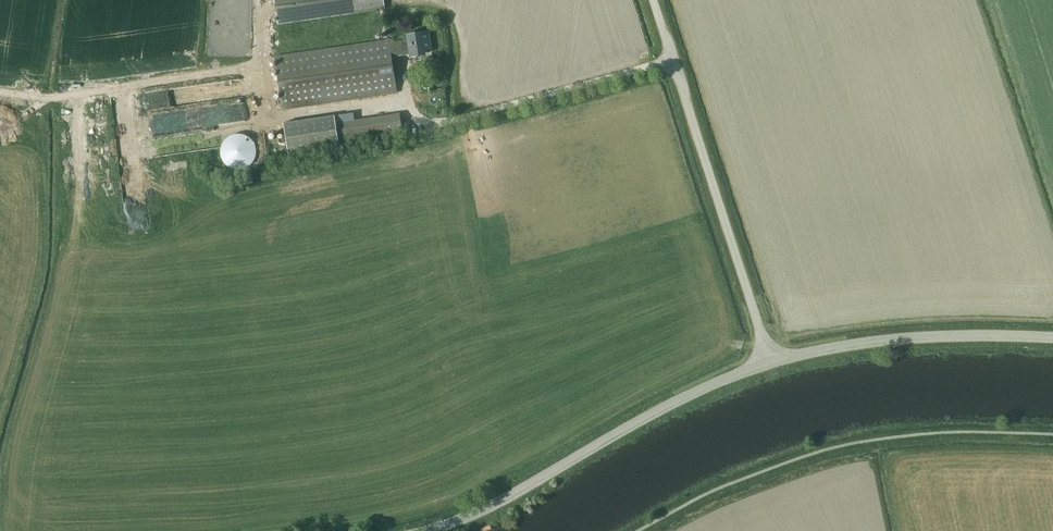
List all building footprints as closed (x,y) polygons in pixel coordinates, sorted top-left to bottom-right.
[(384,0),(274,0),(278,25),(385,9),(384,0)] [(432,49),(429,31),(407,34),(408,40),(390,42),(389,40),(275,57),(282,109),(397,92),(392,57),(410,54),(411,57),(426,55),(426,50),(432,49)] [(403,135),(400,114),(336,124),(335,116),(284,123),(288,153),(339,145),(403,135)]
